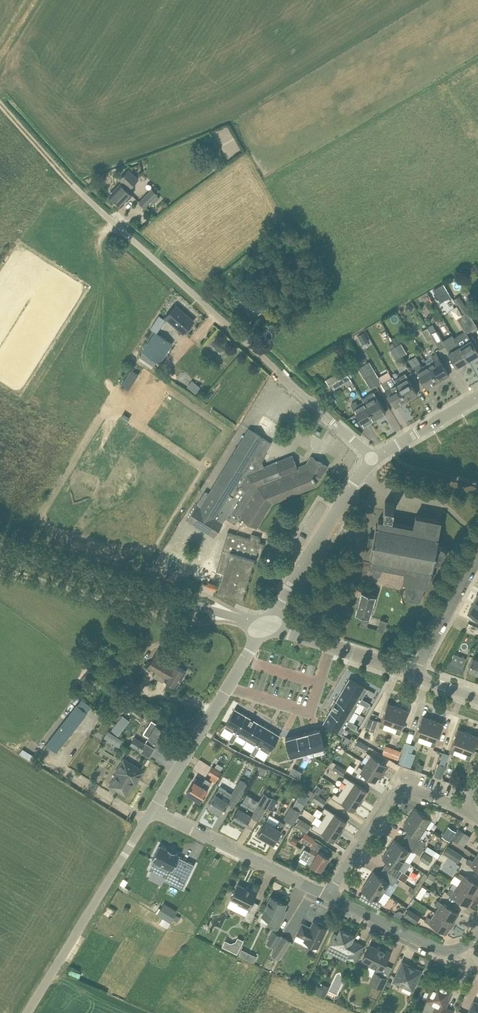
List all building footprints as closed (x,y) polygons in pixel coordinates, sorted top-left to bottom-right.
[(121,206),(125,202),(132,195),(126,190),(128,188),(129,189),(138,179),(129,170),(119,180),(122,182),(120,184),(120,183),(109,194),(121,206)] [(235,278),(231,272),(223,277),(228,283),(235,278)] [(438,296),(447,293),(444,285),(435,288),(438,296)] [(457,317),(462,314),(457,304),(451,308),(457,317)] [(166,316),(184,332),(194,321),(176,305),(166,316)] [(468,310),(462,314),(472,329),(477,326),(468,310)] [(472,329),(462,314),(457,317),(466,333),(472,329)] [(157,332),(161,326),(166,319),(159,315),(154,321),(150,327),(156,331),(157,332)] [(428,340),(433,337),(431,332),(428,327),(422,330),(428,340)] [(431,332),(433,337),(440,348),(446,345),(437,329),(431,332)] [(370,340),(364,331),(358,334),(363,344),(370,340)] [(142,352),(159,363),(172,343),(156,332),(142,352)] [(460,345),(468,359),(477,353),(477,351),(471,339),(468,334),(463,336),(466,342),(460,345)] [(392,340),(396,345),(401,342),(398,337),(392,340)] [(401,342),(396,345),(402,355),(407,352),(401,342)] [(460,345),(453,349),(450,344),(446,347),(449,352),(457,365),(468,359),(460,345)] [(396,345),(395,346),(394,345),(390,347),(390,348),(396,359),(402,355),(396,345)] [(427,363),(438,381),(449,374),(437,353),(432,357),(433,359),(427,363)] [(405,362),(401,356),(396,360),(399,365),(405,362)] [(380,379),(375,371),(369,361),(364,364),(370,374),(375,382),(380,379)] [(427,387),(438,381),(427,363),(421,366),(420,364),(415,367),(427,387)] [(375,382),(370,374),(364,364),(359,367),(364,377),(370,374),(375,382)] [(329,385),(342,377),(339,372),(326,379),(329,385)] [(418,393),(405,372),(400,375),(402,378),(396,381),(407,399),(418,393)] [(381,382),(395,406),(407,399),(396,381),(392,376),(381,382)] [(330,391),(340,385),(345,382),(342,377),(329,385),(327,386),(330,391)] [(200,386),(191,379),(186,386),(195,392),(200,386)] [(364,400),(375,418),(386,412),(374,391),(369,394),(370,396),(364,400)] [(364,425),(375,418),(364,400),(358,404),(356,401),(351,404),(364,425)] [(265,466),(262,460),(261,459),(272,442),(249,428),(209,492),(205,490),(187,519),(215,536),(227,517),(235,523),(238,518),(241,521),(243,518),(257,526),(272,501),(317,484),(315,478),(321,476),(328,465),(312,456),(307,463),(298,467),(293,455),(265,466)] [(433,573),(431,572),(432,568),(433,568),(435,560),(439,561),(443,560),(443,559),(446,556),(447,552),(445,548),(445,547),(442,545),(441,545),(438,544),(439,536),(438,536),(439,531),(441,531),(441,530),(440,530),(441,524),(442,524),(442,523),(441,523),(441,519),(416,515),(414,525),(391,521),(393,512),(394,512),(395,502),(385,500),(383,510),(384,510),(382,519),(378,518),(377,524),(376,524),(374,536),(369,535),(367,544),(372,544),(370,556),(371,557),(370,562),(374,563),(373,571),(373,572),(374,573),(375,574),(376,575),(377,575),(378,575),(379,574),(380,574),(380,573),(381,573),(381,572),(383,565),(406,569),(404,580),(407,580),(406,598),(420,601),(426,584),(429,585),(430,581),(431,581),(433,573)] [(224,572),(218,592),(244,599),(245,596),(243,595),(253,561),(255,561),(256,558),(260,559),(264,542),(258,540),(259,536),(261,537),(261,536),(251,534),(250,538),(227,532),(216,570),(224,572)] [(367,626),(369,617),(376,595),(362,590),(355,612),(364,615),(361,624),(367,626)] [(474,602),(468,613),(477,619),(477,604),(474,602)] [(381,618),(380,620),(377,629),(384,631),(387,620),(381,618)] [(135,648),(141,638),(134,634),(128,644),(135,648)] [(166,676),(165,678),(177,685),(186,670),(175,663),(178,657),(167,651),(167,650),(166,650),(160,646),(148,665),(166,676)] [(473,656),(470,664),(471,664),(469,669),(477,672),(477,658),(473,656)] [(128,661),(120,657),(114,667),(121,671),(128,661)] [(455,663),(453,670),(461,672),(463,665),(455,663)] [(343,689),(361,699),(362,697),(368,688),(350,677),(343,689)] [(336,700),(355,710),(360,702),(364,704),(367,700),(362,697),(361,699),(343,689),(337,699),(336,699),(336,700)] [(83,699),(78,704),(87,711),(92,706),(83,699)] [(50,717),(59,709),(50,700),(41,708),(50,717)] [(336,700),(330,711),(348,722),(349,719),(355,710),(336,700)] [(392,723),(397,711),(398,706),(388,702),(382,719),(380,726),(384,727),(386,721),(392,723)] [(88,712),(87,711),(78,704),(77,704),(47,744),(57,752),(88,712)] [(398,706),(397,711),(392,723),(398,726),(396,732),(400,733),(402,727),(409,710),(398,706)] [(235,708),(224,726),(234,732),(231,736),(235,738),(238,734),(236,733),(247,714),(246,714),(235,708)] [(323,722),(341,733),(347,724),(351,726),(354,722),(349,719),(348,722),(330,711),(329,711),(330,711),(323,722)] [(247,714),(236,733),(238,734),(247,739),(258,721),(247,714)] [(119,734),(129,720),(123,715),(112,729),(119,734)] [(421,734),(427,736),(433,719),(423,715),(417,732),(415,739),(419,740),(421,734)] [(365,729),(374,732),(378,720),(369,717),(365,729)] [(437,740),(444,722),(433,719),(427,736),(433,738),(431,745),(435,746),(437,740)] [(148,726),(143,733),(160,743),(168,731),(157,724),(158,723),(152,720),(148,726)] [(258,721),(247,739),(256,745),(253,749),(257,751),(260,747),(258,746),(269,728),(258,721)] [(269,728),(258,746),(269,753),(280,734),(269,728)] [(308,731),(313,750),(325,746),(320,728),(309,731),(308,731)] [(456,747),(462,749),(468,732),(458,728),(452,745),(450,751),(454,753),(456,747)] [(110,740),(114,734),(108,731),(105,737),(110,740)] [(297,734),(302,753),(313,750),(308,731),(297,734)] [(466,757),(470,759),(472,753),(477,738),(477,735),(468,732),(462,749),(468,751),(466,757)] [(286,738),(291,756),(302,753),(297,734),(297,735),(286,738)] [(145,743),(135,737),(131,744),(141,750),(145,743)] [(355,745),(366,751),(369,746),(358,741),(355,745)] [(410,767),(416,753),(412,752),(414,745),(406,742),(399,762),(410,767)] [(398,759),(401,750),(386,745),(383,753),(398,759)] [(366,763),(383,774),(386,770),(383,769),(387,764),(372,754),(371,754),(368,752),(366,755),(369,758),(366,763)] [(118,773),(116,776),(111,785),(126,795),(137,778),(139,779),(144,770),(123,758),(115,771),(118,773)] [(343,775),(347,770),(332,760),(328,765),(343,775)] [(216,793),(215,793),(209,805),(222,812),(226,805),(233,809),(237,802),(241,796),(258,767),(251,762),(233,793),(226,789),(220,786),(216,793)] [(214,767),(220,771),(223,766),(218,762),(214,767)] [(421,771),(424,765),(417,762),(415,769),(421,771)] [(381,778),(383,774),(366,763),(363,768),(359,765),(357,769),(360,771),(375,781),(378,776),(381,778)] [(441,777),(445,765),(439,763),(435,775),(441,777)] [(210,778),(215,781),(216,782),(222,772),(220,771),(214,767),(213,766),(209,772),(212,774),(210,778)] [(463,786),(467,776),(460,774),(457,783),(463,786)] [(346,782),(342,788),(362,801),(364,798),(363,797),(367,790),(345,775),(342,780),(346,782)] [(201,800),(208,788),(212,781),(206,777),(203,781),(195,777),(187,792),(201,800)] [(320,794),(323,788),(318,785),(315,791),(320,794)] [(293,805),(292,805),(284,818),(293,823),(301,810),(313,790),(310,788),(306,794),(304,792),(299,800),(297,799),(293,805)] [(362,801),(342,788),(338,794),(334,792),(332,796),(354,811),(358,804),(360,805),(362,801)] [(242,801),(239,807),(232,818),(245,825),(251,814),(252,815),(256,809),(263,814),(269,803),(273,797),(264,792),(255,809),(242,801)] [(310,796),(313,798),(323,805),(326,800),(316,794),(313,792),(310,796)] [(409,817),(426,827),(432,818),(436,821),(440,809),(427,805),(424,813),(416,807),(409,817)] [(322,819),(336,828),(342,832),(344,829),(343,828),(347,821),(325,806),(322,810),(326,813),(322,819)] [(285,822),(270,814),(259,833),(274,842),(285,822)] [(342,832),(336,828),(322,819),(317,816),(313,822),(314,822),(311,827),(334,841),(338,834),(340,835),(342,832)] [(422,838),(420,837),(426,827),(409,817),(403,826),(409,830),(405,836),(422,847),(426,842),(422,839),(422,838)] [(310,825),(300,818),(296,824),(307,831),(310,825)] [(458,828),(452,838),(458,842),(464,832),(458,828)] [(315,838),(305,832),(301,838),(311,845),(315,838)] [(450,841),(452,837),(444,832),(441,836),(450,841)] [(395,839),(389,848),(405,859),(410,862),(417,852),(420,855),(424,849),(422,848),(422,847),(405,836),(400,843),(395,839)] [(154,860),(150,868),(153,870),(166,876),(165,879),(183,888),(195,864),(179,856),(180,854),(160,844),(153,859),(154,860)] [(437,851),(428,845),(425,850),(434,856),(437,851)] [(444,853),(458,862),(463,855),(448,846),(444,853)] [(308,853),(315,857),(311,863),(321,869),(330,856),(319,850),(318,851),(312,847),(308,853)] [(382,858),(387,860),(388,861),(383,868),(398,877),(402,871),(402,870),(407,861),(405,860),(405,859),(389,848),(382,858)] [(420,858),(429,864),(433,857),(425,851),(420,858)] [(477,854),(473,860),(469,858),(466,862),(471,865),(470,865),(477,870),(477,855),(477,854)] [(437,871),(441,865),(436,862),(432,867),(437,871)] [(374,871),(368,880),(384,891),(390,882),(394,884),(398,877),(383,868),(379,874),(374,871)] [(410,875),(405,872),(402,870),(398,877),(405,882),(410,875)] [(428,874),(424,872),(414,888),(417,890),(428,874)] [(431,883),(436,876),(430,872),(425,880),(431,883)] [(475,896),(477,891),(477,883),(464,874),(460,872),(457,876),(462,879),(458,885),(475,896)] [(362,889),(366,892),(366,893),(362,899),(378,908),(382,903),(378,900),(384,891),(368,880),(362,889)] [(238,903),(249,908),(258,891),(251,888),(250,890),(238,884),(231,898),(239,901),(238,903)] [(468,906),(475,896),(458,885),(454,890),(450,888),(447,892),(451,895),(468,906)] [(412,897),(416,889),(411,887),(407,894),(412,897)] [(272,896),(270,900),(263,915),(274,920),(272,925),(269,924),(277,928),(285,912),(282,911),(286,903),(272,896)] [(435,912),(453,923),(459,913),(442,902),(438,899),(435,904),(439,906),(435,912)] [(174,916),(161,908),(158,914),(170,921),(174,916)] [(409,908),(405,915),(416,923),(421,916),(409,908)] [(247,912),(244,918),(251,922),(254,915),(247,912)] [(446,934),(453,923),(435,912),(432,918),(427,915),(425,920),(429,922),(429,923),(446,934)] [(167,928),(170,922),(163,918),(159,923),(167,928)] [(302,923),(297,934),(306,938),(304,940),(318,947),(327,928),(324,926),(324,923),(319,921),(317,923),(314,921),(311,927),(302,923)] [(341,927),(339,932),(338,933),(335,932),(331,941),(341,946),(340,948),(349,953),(347,957),(356,961),(361,949),(351,943),(355,934),(341,927)] [(274,931),(267,943),(274,947),(281,935),(274,931)] [(275,947),(275,948),(271,954),(280,959),(291,941),(281,935),(274,947),(275,947)] [(230,944),(228,949),(237,953),(241,944),(237,942),(230,944)] [(369,964),(382,970),(391,952),(378,946),(377,948),(370,944),(363,958),(370,962),(369,964)] [(239,955),(247,958),(250,952),(242,949),(239,955)] [(403,961),(394,980),(405,986),(407,982),(414,986),(422,970),(412,966),(412,967),(403,963),(404,962),(403,961)] [(375,972),(370,982),(382,988),(387,977),(375,972)] [(426,1000),(436,1005),(433,1012),(452,1012),(453,1011),(445,1007),(447,1003),(445,1002),(451,989),(437,982),(435,988),(432,987),(426,1000)] [(316,992),(325,996),(328,990),(321,986),(319,986),(316,991),(316,992)] [(474,1000),(468,1012),(477,1012),(477,1002),(474,1000)]
